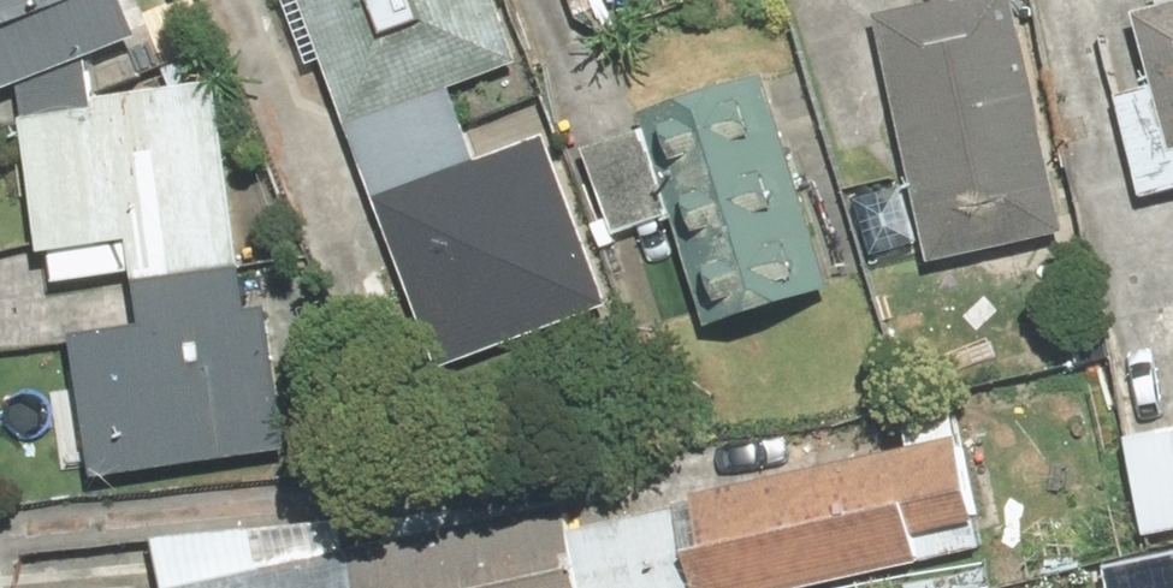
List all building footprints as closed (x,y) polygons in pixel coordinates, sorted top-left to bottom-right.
[(21,84),(24,117),(97,111),(92,58),(145,38),(130,0),(0,0),(0,92),(21,84)] [(435,371),(609,309),(545,135),(478,159),(452,87),(519,63),(497,0),(301,0),(435,371)] [(875,15),(928,260),(1066,231),(1016,0),(935,0),(935,3),(875,15)] [(1135,14),(1172,154),(1172,4),(1135,14)] [(831,289),(763,76),(640,114),(645,127),(590,145),(617,232),(672,215),(708,328),(831,289)] [(221,96),(24,121),(41,249),(129,239),(140,325),(74,333),(92,478),(293,453),(275,308),(248,311),(221,96)] [(1126,439),(1143,536),(1172,531),(1172,431),(1126,439)] [(989,553),(965,441),(674,502),(676,512),(577,532),(571,504),(170,587),(822,587),(989,553)]
